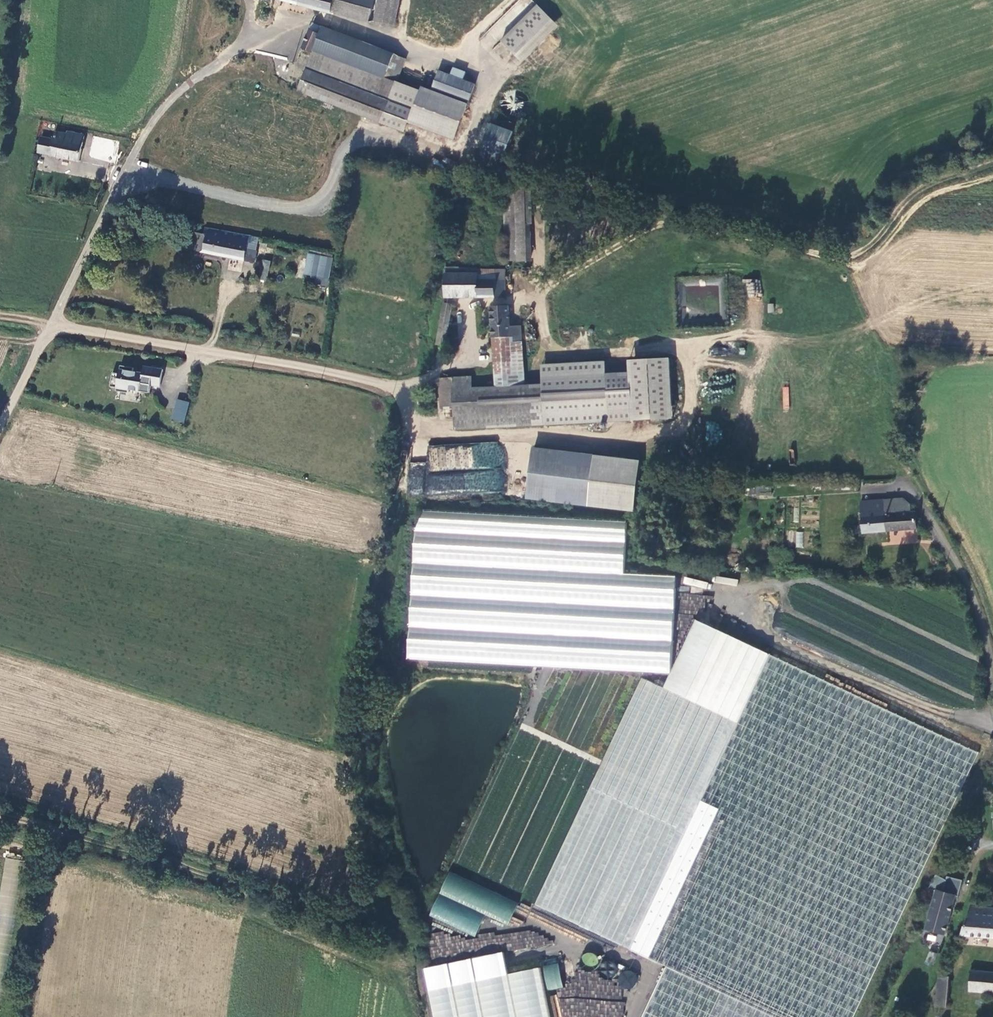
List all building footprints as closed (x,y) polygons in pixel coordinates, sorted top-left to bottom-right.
[(334,0),(274,0),(331,15),(334,0)] [(331,15),(366,24),(373,0),(334,0),(331,15)] [(374,22),(396,27),(402,0),(378,0),(374,22)] [(500,39),(516,55),(552,20),(535,3),(500,39)] [(324,29),(313,25),(302,49),(313,54),(314,52),(324,29)] [(386,79),(394,56),(324,29),(314,52),(317,53),(386,79)] [(399,80),(406,60),(394,56),(386,79),(317,53),(302,90),(385,121),(387,116),(399,80)] [(458,68),(455,76),(466,81),(469,73),(458,68)] [(436,91),(471,103),(478,85),(466,81),(455,76),(444,72),(436,91)] [(456,140),(468,104),(399,80),(387,116),(456,140)] [(499,164),(511,131),(486,121),(473,155),(499,164)] [(81,162),(86,138),(70,134),(69,137),(57,134),(56,142),(43,139),(40,153),(52,155),(52,157),(81,162)] [(504,190),(507,262),(518,262),(516,191),(504,190)] [(191,251),(255,264),(257,252),(249,250),(251,237),(206,227),(204,236),(195,234),(191,251)] [(257,252),(260,239),(251,237),(249,250),(257,252)] [(335,258),(311,253),(306,273),(331,278),(335,258)] [(267,280),(270,260),(260,259),(257,278),(267,280)] [(442,267),(442,298),(494,298),(494,271),(457,271),(457,267),(442,267)] [(760,297),(761,280),(746,279),(746,296),(760,297)] [(491,309),(495,340),(510,339),(510,330),(509,309),(491,309)] [(524,389),(522,329),(510,330),(510,339),(495,340),(496,390),(524,389)] [(133,368),(120,366),(119,374),(112,373),(110,387),(117,388),(116,392),(128,394),(129,390),(150,394),(151,386),(160,387),(163,370),(144,367),(143,374),(133,372),(133,368)] [(605,366),(542,369),(545,429),(608,425),(605,366)] [(454,412),(456,434),(544,429),(542,388),(524,389),(496,390),(471,390),(470,380),(439,382),(441,412),(454,412)] [(190,403),(178,400),(173,419),(184,422),(190,403)] [(502,443),(428,444),(428,462),(408,462),(409,493),(502,492),(502,443)] [(594,459),(534,452),(529,502),(589,509),(594,459)] [(918,531),(916,515),(911,514),(911,508),(902,500),(861,504),(864,535),(918,531)] [(418,510),(410,658),(673,672),(678,575),(626,573),(629,521),(418,510)] [(795,531),(795,547),(803,547),(803,531),(795,531)] [(722,635),(690,703),(645,682),(538,909),(667,969),(644,1016),(855,1016),(978,754),(722,635)] [(508,925),(518,900),(446,873),(429,918),(476,936),(483,915),(508,925)] [(957,887),(940,882),(936,892),(954,897),(957,887)] [(954,897),(936,892),(927,930),(945,936),(956,897),(954,897)] [(973,909),(960,937),(992,940),(992,910),(973,909)] [(551,929),(472,938),(473,954),(553,945),(551,929)] [(943,936),(927,933),(925,941),(941,944),(943,936)] [(588,953),(586,954),(585,955),(584,956),(583,958),(582,959),(582,961),(582,963),(582,965),(583,966),(584,968),(586,969),(587,970),(589,970),(591,971),(592,971),(594,970),(596,969),(597,968),(598,967),(599,965),(600,964),(600,962),(600,960),(600,958),(599,957),(598,955),(597,954),(595,953),(593,953),(591,952),(590,952),(588,953)] [(930,953),(925,964),(933,968),(937,956),(930,953)] [(611,961),(610,961),(608,961),(606,962),(605,963),(603,964),(602,965),(601,967),(601,969),(601,970),(601,972),(601,974),(602,975),(603,977),(604,978),(606,979),(608,979),(609,980),(611,980),(613,979),(614,978),(616,978),(617,976),(618,975),(619,973),(619,971),(619,970),(619,968),(618,966),(617,965),(616,964),(615,963),(613,962),(611,961)] [(437,1016),(549,1016),(540,970),(432,992),(437,1016)] [(633,971),(631,970),(629,970),(628,971),(626,971),(625,972),(623,974),(622,975),(622,977),(621,978),(621,980),(621,982),(622,984),(623,985),(624,986),(625,987),(627,988),(629,989),(631,989),(632,989),(634,988),(636,987),(637,986),(638,985),(639,983),(639,982),(640,980),(640,978),(639,977),(638,975),(637,974),(636,972),(635,971),(633,971)] [(992,994),(992,975),(972,973),(971,992),(990,994),(992,994)] [(947,1007),(949,978),(940,977),(937,1007),(947,1007)]
